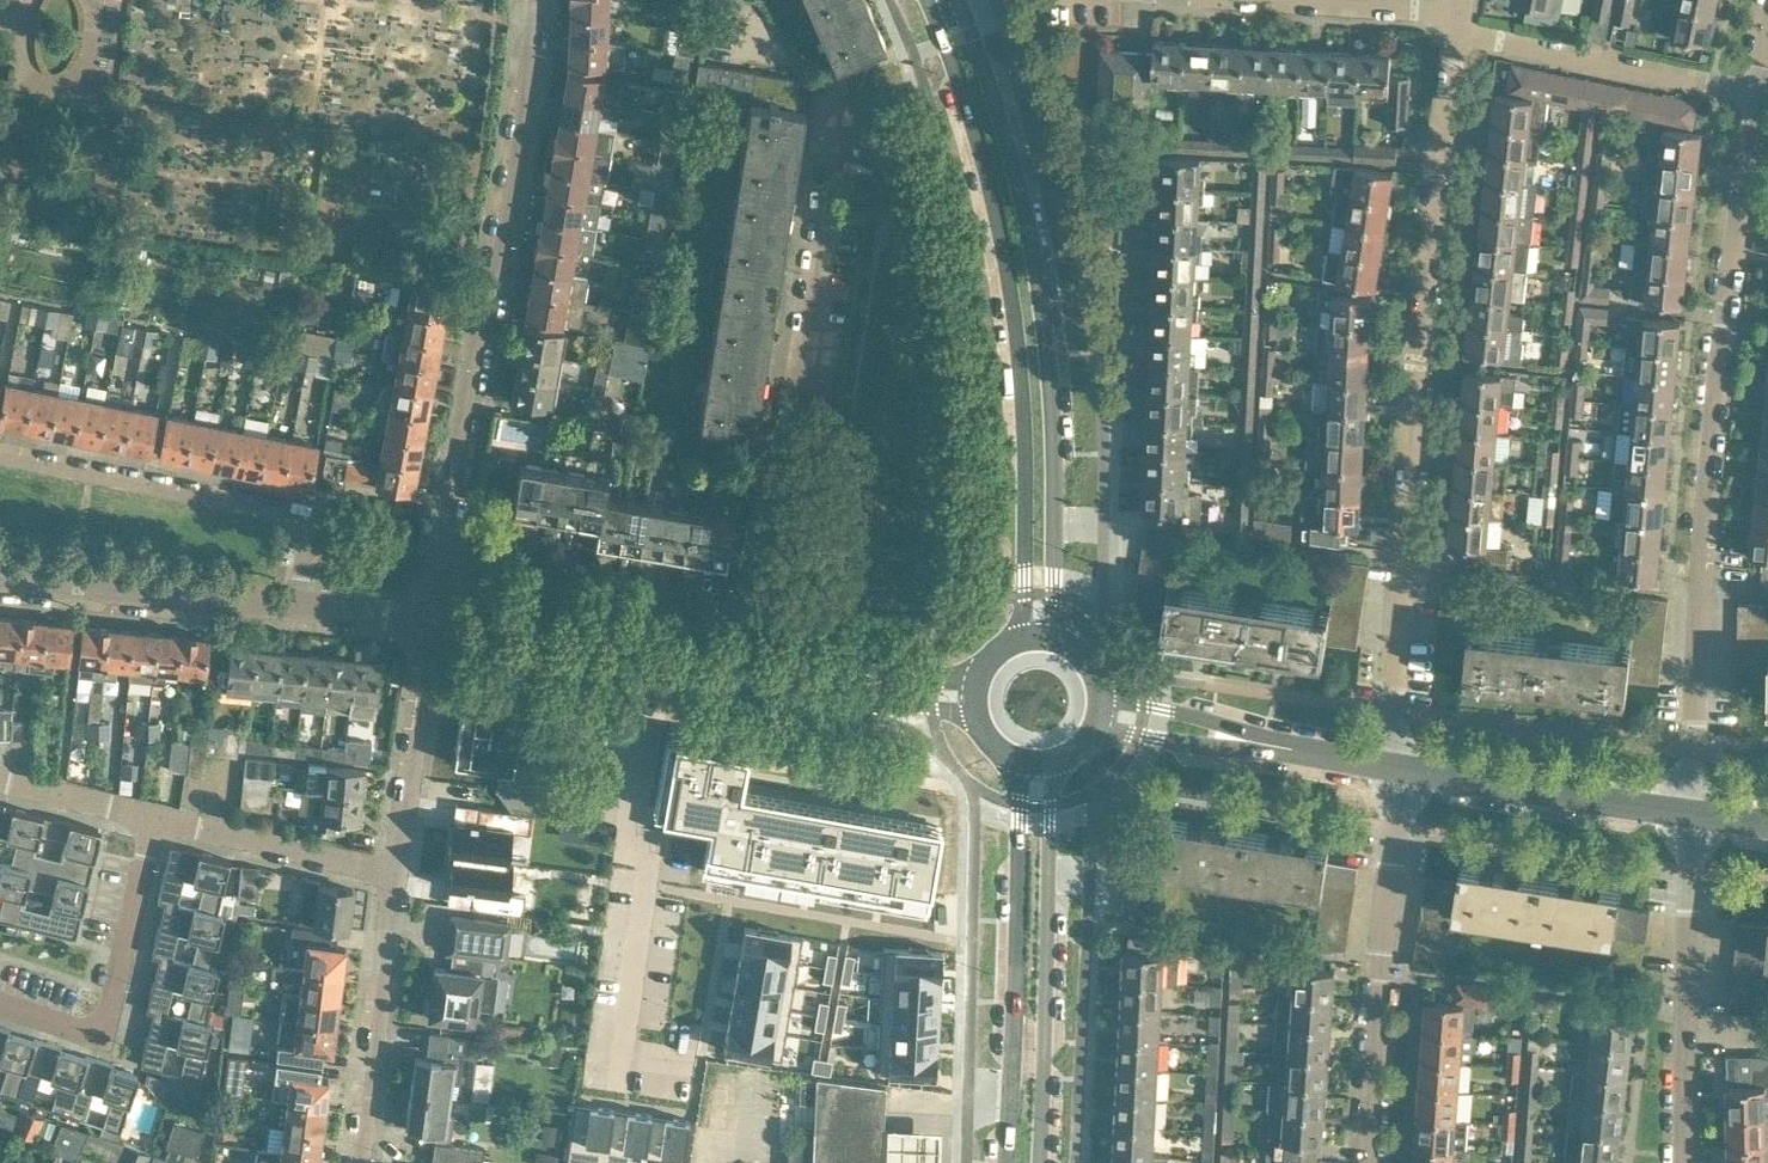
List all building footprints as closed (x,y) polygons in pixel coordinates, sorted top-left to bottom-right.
[(610,0),(570,0),(570,1),(572,1),(571,14),(609,16),(610,0)] [(867,0),(807,0),(835,65),(886,43),(867,0)] [(1564,0),(1514,0),(1514,1),(1529,3),(1526,18),(1549,23),(1551,22),(1554,22),(1556,21),(1558,19),(1560,17),(1561,15),(1564,0)] [(1613,0),(1596,0),(1593,15),(1609,19),(1613,0)] [(1635,0),(1619,0),(1615,20),(1631,23),(1635,0)] [(1677,4),(1715,12),(1719,12),(1721,0),(1678,0),(1677,4)] [(698,30),(702,6),(682,3),(677,27),(698,30)] [(1713,40),(1716,24),(1713,23),(1715,12),(1677,4),(1671,33),(1709,41),(1709,39),(1713,40)] [(608,40),(609,16),(571,14),(570,39),(608,41),(608,40)] [(693,55),(698,30),(677,27),(659,24),(655,42),(678,46),(677,52),(693,55)] [(1627,28),(1624,42),(1635,44),(1638,30),(1627,28)] [(624,69),(625,43),(608,40),(608,41),(570,39),(569,65),(606,66),(624,69)] [(1183,84),(1186,41),(1156,39),(1155,53),(1153,78),(1170,80),(1170,84),(1183,84)] [(1213,82),(1215,42),(1186,41),(1183,84),(1198,85),(1198,81),(1213,82)] [(1242,88),(1244,44),(1215,42),(1213,82),(1228,83),(1228,88),(1242,88)] [(1271,86),(1274,46),(1244,44),(1242,88),(1256,89),(1256,85),(1271,86)] [(1300,92),(1303,48),(1274,46),(1271,86),(1287,87),(1287,91),(1300,92)] [(458,48),(450,48),(450,56),(458,57),(458,48)] [(1153,78),(1155,53),(1102,48),(1098,111),(1151,114),(1153,78)] [(1330,89),(1332,50),(1303,48),(1300,92),(1314,93),(1314,88),(1330,89)] [(1359,96),(1362,51),(1332,50),(1330,89),(1329,100),(1359,102),(1359,96)] [(1390,74),(1392,53),(1362,51),(1359,96),(1373,96),(1373,92),(1390,93),(1388,123),(1408,124),(1411,75),(1390,74)] [(688,83),(693,55),(677,52),(676,52),(674,64),(671,79),(688,83)] [(794,108),(798,89),(799,77),(699,61),(696,78),(754,87),(752,100),(751,100),(746,129),(800,138),(805,110),(794,108)] [(1555,101),(1561,73),(1554,72),(1513,64),(1507,94),(1535,97),(1549,100),(1555,101)] [(604,88),(607,75),(568,68),(564,94),(620,103),(622,91),(604,88)] [(1568,103),(1574,76),(1561,73),(1555,101),(1568,103)] [(1583,106),(1588,78),(1574,76),(1568,103),(1583,106)] [(1597,109),(1602,81),(1588,78),(1583,106),(1585,107),(1597,109)] [(1619,113),(1624,86),(1609,82),(1603,110),(1619,113)] [(1633,116),(1638,88),(1624,86),(1619,113),(1633,116)] [(683,114),(687,89),(667,87),(662,111),(683,114)] [(1646,119),(1652,91),(1638,88),(1633,116),(1646,119)] [(1660,122),(1666,94),(1652,91),(1646,119),(1660,122)] [(1547,127),(1549,100),(1535,97),(1507,94),(1497,93),(1493,122),(1543,128),(1543,127),(1547,127)] [(620,103),(564,94),(560,119),(598,126),(600,114),(618,117),(620,103)] [(1692,130),(1698,101),(1666,94),(1660,122),(1667,123),(1667,126),(1666,127),(1692,130)] [(1595,134),(1598,110),(1598,109),(1597,109),(1585,107),(1582,132),(1595,134)] [(679,139),(683,114),(662,111),(658,136),(679,139)] [(596,138),(598,126),(560,119),(557,134),(555,134),(553,144),(611,154),(614,141),(596,138)] [(1539,156),(1543,128),(1493,122),(1490,151),(1539,156)] [(1699,160),(1702,131),(1692,130),(1666,127),(1667,126),(1654,124),(1651,154),(1650,155),(1699,160)] [(797,157),(800,138),(746,129),(739,171),(788,179),(792,156),(797,157)] [(1592,162),(1595,134),(1582,132),(1579,161),(1592,162)] [(1166,135),(1165,149),(1179,150),(1180,138),(1180,136),(1166,135)] [(675,164),(679,139),(658,136),(653,161),(675,164)] [(1180,138),(1179,150),(1193,151),(1194,137),(1180,136),(1180,138)] [(1224,138),(1223,152),(1238,153),(1239,139),(1224,138)] [(1239,139),(1238,153),(1252,154),(1253,140),(1239,139)] [(1283,141),(1282,155),(1296,156),(1297,142),(1283,141)] [(1297,142),(1296,156),(1311,157),(1312,143),(1297,142)] [(1398,161),(1398,149),(1398,147),(1398,145),(1356,143),(1356,145),(1355,159),(1398,161)] [(607,178),(611,154),(553,144),(552,154),(554,154),(551,169),(602,178),(607,178)] [(1355,159),(1356,145),(1341,145),(1340,158),(1355,159)] [(1600,146),(1597,164),(1608,166),(1611,148),(1600,146)] [(1536,184),(1539,156),(1490,151),(1487,179),(1536,185),(1536,184)] [(1696,189),(1699,160),(1650,155),(1651,154),(1649,154),(1645,183),(1696,189)] [(1206,188),(1207,174),(1203,174),(1203,158),(1162,156),(1161,186),(1206,188)] [(672,189),(676,167),(674,166),(675,164),(653,161),(653,163),(636,160),(632,183),(655,187),(672,189)] [(1589,191),(1592,162),(1579,161),(1575,189),(1589,191)] [(1389,202),(1393,173),(1337,165),(1332,192),(1338,193),(1338,194),(1389,202)] [(1285,186),(1286,168),(1273,167),(1272,185),(1285,186)] [(598,202),(602,178),(551,169),(547,194),(598,202)] [(782,221),(788,179),(739,171),(733,213),(782,221)] [(1254,176),(1253,190),(1267,191),(1267,177),(1254,176)] [(1536,214),(1539,185),(1536,184),(1536,185),(1487,179),(1484,208),(1536,214)] [(1693,217),(1696,189),(1645,183),(1642,211),(1655,213),(1693,217)] [(1285,201),(1285,186),(1272,185),(1272,201),(1285,201)] [(1200,216),(1201,201),(1205,201),(1206,188),(1161,186),(1159,215),(1200,217),(1200,216)] [(668,210),(672,189),(655,187),(651,207),(668,210)] [(1594,188),(1592,206),(1605,208),(1607,189),(1594,188)] [(1585,219),(1589,191),(1575,189),(1572,218),(1585,219)] [(1265,220),(1267,191),(1253,190),(1253,198),(1249,198),(1248,205),(1240,205),(1239,219),(1252,220),(1265,220)] [(596,228),(601,203),(601,202),(598,202),(547,194),(543,219),(596,228)] [(1385,230),(1389,202),(1338,194),(1334,222),(1347,224),(1385,230)] [(1603,223),(1605,208),(1592,206),(1590,221),(1603,223)] [(1532,242),(1536,214),(1484,208),(1480,236),(1532,242)] [(662,240),(667,213),(651,211),(647,237),(662,240)] [(780,263),(787,224),(781,223),(782,221),(733,213),(726,255),(780,263)] [(1690,246),(1693,217),(1655,213),(1652,240),(1652,242),(1690,246)] [(1203,246),(1204,233),(1210,220),(1210,217),(1200,216),(1200,217),(1159,215),(1158,244),(1203,246)] [(1582,248),(1585,219),(1572,218),(1569,246),(1582,248)] [(592,252),(596,228),(543,219),(540,232),(538,232),(536,243),(577,250),(577,249),(592,252)] [(1252,220),(1251,234),(1265,235),(1265,220),(1252,220)] [(1380,258),(1385,230),(1347,224),(1343,250),(1343,252),(1380,258)] [(1282,243),(1283,225),(1270,225),(1269,242),(1282,243)] [(1599,265),(1602,234),(1589,232),(1585,263),(1599,265)] [(1529,271),(1532,242),(1480,236),(1477,265),(1529,271)] [(659,263),(662,240),(647,237),(643,260),(659,263)] [(1687,274),(1690,246),(1652,242),(1652,240),(1637,238),(1634,269),(1687,274)] [(1287,253),(1282,252),(1282,243),(1269,242),(1269,259),(1287,259),(1287,253)] [(573,274),(577,250),(536,243),(535,254),(537,254),(535,268),(573,274)] [(1203,260),(1203,246),(1158,244),(1156,273),(1197,275),(1198,260),(1203,260)] [(1580,263),(1582,248),(1569,246),(1567,262),(1580,263)] [(1376,287),(1380,258),(1343,252),(1343,250),(1329,247),(1325,277),(1339,279),(1338,281),(1376,287)] [(1263,279),(1264,249),(1250,249),(1239,248),(1239,256),(1244,256),(1243,270),(1249,270),(1249,278),(1263,279)] [(774,305),(780,263),(726,255),(720,297),(774,305)] [(1596,283),(1599,265),(1585,263),(1581,298),(1610,301),(1611,300),(1613,285),(1596,283)] [(1525,298),(1529,271),(1477,265),(1474,293),(1513,298),(1513,297),(1525,298)] [(585,302),(589,277),(573,274),(535,268),(530,292),(585,302)] [(1683,304),(1687,274),(1634,269),(1631,298),(1683,304)] [(654,288),(656,276),(640,273),(638,285),(654,288)] [(1197,291),(1197,275),(1156,273),(1155,303),(1200,305),(1201,291),(1197,291)] [(401,283),(397,305),(396,308),(445,317),(447,307),(450,306),(451,297),(449,295),(450,291),(414,284),(414,285),(401,283)] [(1372,324),(1373,295),(1337,293),(1338,287),(1321,284),(1320,321),(1372,324)] [(651,313),(654,288),(638,285),(636,295),(631,295),(628,309),(630,310),(630,309),(651,313)] [(1575,305),(1577,287),(1564,286),(1562,303),(1575,305)] [(370,290),(353,287),(351,300),(368,303),(370,290)] [(581,325),(585,302),(530,292),(529,303),(524,303),(522,315),(526,316),(526,318),(564,325),(565,322),(581,325)] [(1248,302),(1248,307),(1261,308),(1262,294),(1248,293),(1248,302)] [(1512,311),(1513,298),(1474,293),(1471,322),(1524,328),(1526,313),(1512,311)] [(0,297),(0,315),(9,316),(12,300),(0,297)] [(762,347),(767,316),(772,316),(774,305),(720,297),(713,339),(762,347)] [(368,303),(351,300),(349,309),(367,312),(368,303)] [(1278,319),(1279,302),(1266,301),(1265,318),(1278,319)] [(1194,334),(1195,318),(1200,318),(1200,305),(1155,303),(1153,332),(1194,334)] [(1574,320),(1575,305),(1562,303),(1561,319),(1574,320)] [(52,325),(56,308),(38,304),(35,322),(52,325)] [(1590,341),(1592,320),(1609,322),(1610,310),(1610,307),(1581,304),(1578,340),(1590,341)] [(444,320),(445,317),(396,308),(397,305),(393,305),(389,330),(388,332),(440,341),(442,332),(445,330),(447,322),(444,320)] [(96,326),(99,309),(89,307),(85,324),(96,326)] [(1248,307),(1247,322),(1260,322),(1261,308),(1248,307)] [(69,337),(74,311),(56,308),(52,325),(55,325),(54,334),(69,337)] [(107,328),(109,320),(110,312),(99,309),(96,326),(107,328)] [(646,343),(651,313),(630,309),(630,310),(625,338),(625,339),(646,343)] [(1678,349),(1681,320),(1630,315),(1627,344),(1640,345),(1640,346),(1678,349)] [(1278,335),(1278,319),(1265,318),(1264,335),(1278,335)] [(1370,353),(1372,324),(1320,321),(1318,350),(1331,351),(1370,353)] [(1523,340),(1524,328),(1471,322),(1467,351),(1503,355),(1503,360),(1522,363),(1525,340),(1523,340)] [(143,344),(147,326),(136,324),(133,342),(143,344)] [(563,358),(567,334),(562,333),(562,332),(525,325),(521,350),(563,358)] [(154,345),(157,328),(147,326),(143,344),(154,345)] [(439,345),(440,341),(388,332),(389,330),(387,330),(382,356),(436,366),(437,356),(441,355),(442,347),(439,345)] [(334,357),(335,347),(337,337),(317,334),(302,331),(299,350),(310,352),(314,353),(314,354),(320,355),(334,357)] [(1198,363),(1198,348),(1194,348),(1194,334),(1153,332),(1152,361),(1198,364),(1198,363)] [(337,335),(337,337),(335,347),(352,349),(354,338),(337,335)] [(644,377),(651,344),(646,343),(625,339),(625,338),(616,336),(614,347),(613,347),(609,366),(608,369),(609,370),(644,377)] [(206,356),(210,339),(199,337),(196,354),(206,356)] [(217,358),(220,342),(221,341),(210,339),(206,356),(217,358)] [(757,382),(762,347),(713,339),(706,381),(761,389),(762,383),(757,382)] [(1589,357),(1590,341),(1578,340),(1576,356),(1589,357)] [(230,363),(234,344),(225,342),(224,343),(221,362),(230,363)] [(1570,361),(1572,344),(1559,343),(1557,360),(1570,361)] [(609,366),(613,347),(601,345),(598,364),(609,366)] [(1676,378),(1678,349),(1640,346),(1638,375),(1676,378)] [(255,366),(259,349),(248,347),(245,363),(255,366)] [(351,360),(352,349),(335,347),(334,357),(351,360)] [(281,366),(284,354),(259,349),(255,366),(266,368),(267,364),(281,366)] [(306,369),(310,352),(299,350),(296,367),(306,369)] [(559,382),(563,358),(521,350),(516,374),(559,382)] [(1368,381),(1370,353),(1331,351),(1330,379),(1368,381)] [(317,371),(320,355),(314,354),(314,353),(310,352),(306,369),(317,371)] [(1245,352),(1245,366),(1258,367),(1259,352),(1245,352)] [(435,369),(436,366),(382,356),(378,379),(387,380),(386,382),(431,391),(433,381),(436,380),(438,372),(435,369)] [(1276,376),(1276,359),(1263,358),(1262,376),(1276,376)] [(1200,393),(1202,364),(1202,363),(1198,363),(1198,364),(1152,361),(1150,391),(1200,393)] [(605,390),(609,370),(608,369),(609,366),(598,364),(593,388),(605,390)] [(1245,366),(1244,380),(1257,381),(1258,367),(1245,366)] [(1515,403),(1518,375),(1466,370),(1463,399),(1502,403),(1503,402),(1515,403)] [(555,405),(559,382),(516,374),(512,399),(551,406),(552,404),(555,405)] [(1673,407),(1676,378),(1638,375),(1635,402),(1635,403),(1673,407)] [(1275,392),(1276,376),(1262,376),(1262,392),(1262,404),(1274,405),(1274,395),(1268,395),(1268,392),(1275,392)] [(32,384),(7,379),(0,415),(0,423),(24,427),(32,384)] [(1366,410),(1368,381),(1330,379),(1317,379),(1316,407),(1329,408),(1366,410)] [(1585,399),(1587,381),(1574,380),(1573,397),(1585,399)] [(754,431),(761,389),(706,381),(700,422),(754,431)] [(430,394),(431,391),(386,382),(376,399),(375,404),(389,406),(389,408),(426,415),(428,407),(431,404),(433,396),(430,394)] [(49,432),(57,389),(32,384),(24,427),(49,432)] [(353,389),(335,387),(333,397),(350,400),(353,389)] [(600,413),(605,390),(593,388),(588,412),(600,413)] [(73,437),(82,394),(57,389),(49,432),(73,437)] [(1150,391),(1149,420),(1194,422),(1204,423),(1205,409),(1199,409),(1200,393),(1150,391)] [(98,442),(106,399),(82,394),(73,437),(98,442)] [(1565,409),(1567,396),(1554,394),(1553,408),(1565,409)] [(348,411),(350,400),(333,397),(331,408),(348,411)] [(1584,414),(1585,399),(1573,397),(1571,413),(1584,414)] [(123,447),(131,404),(106,399),(98,442),(123,447)] [(1500,431),(1502,403),(1463,399),(1460,428),(1500,431)] [(1670,435),(1673,407),(1635,403),(1635,402),(1622,401),(1619,429),(1632,430),(1632,432),(1670,435)] [(148,452),(157,409),(131,404),(123,447),(148,452)] [(1272,434),(1274,405),(1262,404),(1262,416),(1260,416),(1260,433),(1272,434)] [(426,419),(426,415),(389,408),(385,433),(422,440),(423,431),(427,429),(429,421),(426,419)] [(1365,438),(1366,410),(1329,408),(1327,436),(1365,438)] [(1564,425),(1565,409),(1553,408),(1551,423),(1564,425)] [(1242,410),(1242,425),(1255,425),(1256,411),(1242,410)] [(185,459),(193,417),(168,412),(160,454),(185,459)] [(210,464),(218,422),(193,417),(185,459),(210,464)] [(1188,451),(1189,435),(1194,436),(1194,422),(1149,420),(1147,449),(1188,451)] [(234,469),(243,427),(218,422),(210,464),(234,469)] [(1242,425),(1241,439),(1254,440),(1255,425),(1242,425)] [(259,474),(268,432),(243,427),(234,469),(259,474)] [(1497,459),(1500,431),(1460,428),(1458,456),(1497,460),(1497,459)] [(284,479),(292,436),(268,432),(259,474),(284,479)] [(1668,464),(1670,435),(1632,432),(1630,459),(1630,461),(1668,464)] [(421,443),(422,440),(385,433),(380,458),(417,464),(419,455),(422,453),(424,446),(421,443)] [(1271,451),(1272,434),(1260,433),(1259,450),(1259,462),(1270,462),(1271,451)] [(343,439),(327,435),(326,435),(324,445),(342,449),(343,439)] [(309,484),(318,442),(292,436),(284,479),(309,484)] [(1363,467),(1365,438),(1327,436),(1326,465),(1363,467)] [(1580,456),(1582,438),(1569,437),(1567,455),(1580,456)] [(413,490),(417,464),(380,458),(379,465),(351,460),(352,451),(342,449),(324,445),(317,486),(338,490),(341,489),(342,489),(343,488),(344,486),(345,485),(345,482),(346,477),(413,490)] [(1560,466),(1562,448),(1549,447),(1547,465),(1560,466)] [(1191,481),(1192,466),(1188,466),(1188,451),(1147,449),(1146,478),(1191,481)] [(1579,471),(1580,456),(1567,455),(1566,470),(1579,471)] [(1506,489),(1509,461),(1509,460),(1497,459),(1497,460),(1458,456),(1455,485),(1495,489),(1495,488),(1506,489)] [(1665,493),(1668,464),(1630,461),(1630,459),(1617,458),(1615,475),(1628,476),(1627,487),(1627,489),(1665,493)] [(534,516),(543,465),(521,461),(512,513),(534,516)] [(1270,491),(1270,474),(1269,474),(1270,462),(1259,462),(1258,473),(1257,473),(1257,491),(1270,491)] [(556,520),(564,469),(543,465),(534,516),(556,520)] [(1361,495),(1363,467),(1326,465),(1325,493),(1361,495)] [(1558,495),(1560,466),(1547,465),(1545,493),(1558,495)] [(1760,468),(1757,496),(1767,498),(1767,469),(1760,468)] [(577,524),(586,472),(564,469),(556,520),(577,524)] [(1239,469),(1239,483),(1252,484),(1253,470),(1239,469)] [(604,493),(605,493),(608,476),(586,472),(577,524),(593,526),(594,524),(599,525),(604,493)] [(1163,509),(1163,520),(1202,525),(1204,494),(1191,493),(1191,481),(1146,478),(1144,508),(1163,509)] [(1239,483),(1238,497),(1251,498),(1252,484),(1239,483)] [(1492,517),(1495,489),(1455,485),(1452,514),(1492,517)] [(1662,521),(1665,493),(1627,489),(1627,487),(1615,486),(1612,515),(1625,517),(1625,518),(1662,521)] [(1269,507),(1270,491),(1257,491),(1256,507),(1269,507)] [(1305,520),(1305,536),(1341,541),(1350,542),(1351,524),(1360,525),(1361,495),(1325,493),(1307,492),(1305,520)] [(617,546),(626,496),(605,493),(604,493),(599,525),(596,542),(617,546)] [(1555,523),(1558,495),(1545,493),(1542,522),(1555,523)] [(1575,513),(1577,495),(1563,494),(1562,512),(1575,513)] [(639,549),(647,500),(626,496),(617,546),(639,549)] [(1757,496),(1755,525),(1767,526),(1767,498),(1757,496)] [(660,553),(668,503),(647,500),(639,549),(660,553)] [(681,556),(690,507),(668,503),(660,553),(681,556)] [(703,560),(711,510),(690,507),(681,556),(703,560)] [(725,564),(733,514),(711,510),(703,560),(725,564)] [(1572,540),(1575,513),(1562,512),(1559,539),(1572,540)] [(1489,545),(1492,517),(1452,514),(1449,543),(1470,545),(1469,561),(1508,565),(1510,547),(1489,545)] [(1660,550),(1662,521),(1625,518),(1622,547),(1660,550)] [(1755,525),(1752,554),(1765,555),(1764,569),(1767,570),(1767,526),(1755,525)] [(1176,549),(1178,536),(1148,531),(1146,531),(1144,544),(1176,549)] [(1559,539),(1557,568),(1569,569),(1572,540),(1559,539)] [(1174,563),(1176,549),(1144,544),(1142,558),(1174,563)] [(1657,579),(1660,550),(1622,547),(1620,576),(1657,579)] [(1172,577),(1174,563),(1142,558),(1140,572),(1172,577)] [(1368,578),(1370,564),(1339,560),(1337,574),(1368,578)] [(1170,586),(1172,577),(1140,572),(1138,586),(1169,590),(1169,586),(1170,586)] [(1366,592),(1368,578),(1337,574),(1335,588),(1366,592)] [(1474,591),(1476,577),(1444,574),(1443,588),(1474,591)] [(1167,604),(1169,590),(1138,586),(1136,599),(1167,604)] [(1243,648),(1250,598),(1170,586),(1169,586),(1169,590),(1167,604),(1165,618),(1162,635),(1243,648)] [(1364,606),(1366,592),(1335,588),(1333,601),(1364,606)] [(1473,605),(1474,591),(1443,588),(1441,602),(1473,605)] [(1667,614),(1669,600),(1638,596),(1637,610),(1667,614)] [(1328,629),(1330,615),(1331,610),(1250,598),(1243,648),(1323,661),(1326,643),(1328,629)] [(1165,618),(1167,604),(1136,599),(1134,613),(1165,618)] [(1362,620),(1364,606),(1333,601),(1332,610),(1331,610),(1330,615),(1362,620)] [(1471,619),(1473,605),(1441,602),(1440,616),(1471,619)] [(1739,604),(1739,617),(1767,618),(1767,604),(1739,604)] [(1666,627),(1667,614),(1637,610),(1635,624),(1666,627)] [(22,617),(0,615),(0,665),(17,667),(22,617)] [(1360,634),(1362,620),(1330,615),(1328,629),(1360,634)] [(1470,629),(1471,619),(1440,616),(1438,630),(1469,633),(1470,629)] [(41,670),(47,620),(22,617),(17,667),(41,670)] [(1739,617),(1738,631),(1767,632),(1767,618),(1739,617)] [(68,659),(72,623),(47,620),(41,670),(53,671),(54,657),(68,659)] [(104,676),(109,627),(84,624),(79,673),(93,675),(92,689),(89,719),(98,719),(100,719),(105,676),(104,676)] [(1664,641),(1666,627),(1635,624),(1634,638),(1664,641)] [(130,667),(134,630),(109,627),(104,676),(105,676),(117,677),(118,665),(130,667)] [(1358,648),(1360,634),(1328,629),(1326,643),(1358,648)] [(1551,638),(1470,629),(1469,633),(1468,647),(1466,661),(1464,679),(1545,688),(1551,638)] [(154,681),(159,632),(134,630),(130,667),(129,679),(154,681)] [(1468,647),(1469,633),(1438,630),(1437,643),(1468,647)] [(1738,631),(1738,645),(1767,646),(1767,632),(1738,631)] [(180,672),(184,635),(159,632),(154,681),(166,683),(167,670),(180,672)] [(205,674),(209,637),(184,635),(180,672),(192,673),(191,685),(202,687),(204,673),(205,674)] [(1626,697),(1628,679),(1629,665),(1631,651),(1631,647),(1551,638),(1545,688),(1626,697)] [(1663,655),(1664,641),(1634,638),(1632,647),(1631,647),(1631,651),(1663,655)] [(1466,661),(1468,647),(1437,643),(1435,657),(1466,661)] [(1738,645),(1738,659),(1767,660),(1767,646),(1738,645)] [(253,691),(257,648),(232,646),(232,650),(217,649),(213,687),(253,691)] [(277,694),(282,651),(257,648),(253,691),(277,694)] [(300,711),(306,653),(282,651),(277,694),(276,708),(300,711)] [(1661,669),(1663,655),(1631,651),(1629,665),(1661,669)] [(326,699),(331,656),(306,653),(300,711),(325,713),(326,699)] [(326,699),(325,707),(350,709),(351,701),(355,658),(331,656),(326,699)] [(375,712),(380,661),(355,658),(351,701),(350,709),(375,712)] [(1738,659),(1738,673),(1767,674),(1767,660),(1738,659)] [(1660,682),(1661,669),(1629,665),(1628,679),(1660,682)] [(1738,673),(1738,687),(1767,688),(1767,674),(1738,673)] [(543,755),(521,726),(523,713),(463,704),(455,763),(499,769),(496,788),(511,809),(534,812),(540,775),(543,755)] [(212,716),(211,727),(245,728),(246,707),(228,707),(228,716),(212,716)] [(35,737),(36,719),(13,718),(13,737),(35,737)] [(46,720),(36,719),(35,737),(46,737),(46,720)] [(89,719),(88,719),(88,737),(99,737),(98,719),(89,719)] [(100,719),(98,719),(99,737),(109,737),(109,719),(100,719)] [(149,738),(149,720),(139,720),(139,737),(139,738),(148,738),(149,738)] [(161,720),(149,720),(149,738),(161,737),(161,720)] [(173,720),(173,738),(175,737),(186,737),(186,720),(173,720)] [(222,740),(221,753),(238,755),(239,749),(247,750),(248,738),(249,738),(249,731),(240,731),(224,729),(222,740)] [(189,773),(192,737),(186,737),(175,737),(172,769),(188,771),(188,773),(189,773)] [(221,753),(222,740),(192,737),(189,773),(205,774),(207,752),(221,753)] [(248,738),(247,750),(264,752),(265,740),(249,738),(248,738)] [(369,763),(370,747),(371,742),(347,739),(346,745),(346,749),(345,760),(369,763)] [(666,750),(658,798),(672,801),(670,812),(712,819),(705,860),(925,899),(938,823),(738,788),(745,750),(678,739),(675,752),(666,750)] [(280,742),(278,753),(296,755),(297,743),(280,742)] [(297,743),(296,755),(313,757),(314,745),(297,743)] [(329,747),(327,758),(345,760),(346,749),(329,747)] [(246,756),(245,773),(275,777),(276,759),(246,756)] [(124,762),(123,776),(136,778),(138,764),(124,762)] [(309,763),(307,787),(311,787),(319,788),(319,790),(361,794),(364,769),(309,763)] [(274,793),(275,777),(245,773),(243,790),(274,793)] [(359,819),(361,794),(319,790),(319,788),(311,787),(311,789),(308,826),(345,830),(345,818),(359,819)] [(272,810),(274,793),(243,790),(241,806),(272,810)] [(17,838),(11,864),(30,869),(35,850),(39,830),(43,815),(0,804),(0,833),(17,838)] [(454,820),(449,853),(511,861),(511,860),(506,860),(510,830),(529,833),(531,815),(533,815),(533,813),(480,806),(477,823),(454,820)] [(35,850),(30,869),(85,882),(85,883),(88,884),(97,847),(94,846),(99,828),(43,815),(39,830),(66,837),(61,856),(35,850)] [(1242,880),(1250,831),(1169,819),(1166,836),(1164,849),(1162,863),(1161,867),(1162,868),(1242,880)] [(1164,849),(1166,836),(1136,831),(1134,845),(1164,849)] [(1324,892),(1324,889),(1326,875),(1328,861),(1331,843),(1250,831),(1242,880),(1323,892),(1324,892)] [(1162,863),(1164,849),(1134,845),(1131,859),(1162,863)] [(167,863),(158,899),(179,904),(186,877),(205,882),(199,909),(218,913),(218,912),(231,859),(174,846),(170,864),(167,863)] [(449,853),(454,854),(450,887),(473,890),(471,907),(523,914),(526,894),(507,892),(511,862),(511,861),(449,853)] [(1161,867),(1162,863),(1131,859),(1129,873),(1161,877),(1162,868),(1161,867)] [(1357,880),(1360,866),(1328,861),(1326,875),(1357,880)] [(4,892),(0,909),(0,919),(17,923),(21,904),(26,884),(30,869),(11,864),(0,862),(0,891),(4,892)] [(1534,923),(1541,875),(1461,863),(1458,881),(1456,894),(1454,908),(1453,910),(1534,923)] [(257,898),(260,866),(241,864),(238,897),(257,898)] [(21,904),(17,923),(61,933),(75,937),(84,900),(81,899),(85,883),(85,882),(30,869),(26,884),(53,891),(48,910),(21,904)] [(1158,891),(1161,877),(1129,873),(1127,886),(1158,891)] [(1355,893),(1357,880),(1326,875),(1324,889),(1355,893)] [(1614,935),(1617,920),(1619,905),(1622,888),(1541,875),(1534,923),(1614,935)] [(1456,894),(1458,881),(1426,876),(1425,889),(1456,894)] [(322,881),(305,877),(299,921),(314,922),(314,924),(349,928),(354,888),(322,884),(322,881)] [(1156,905),(1158,891),(1127,886),(1125,900),(1156,905)] [(1353,907),(1355,893),(1324,889),(1324,892),(1323,892),(1322,902),(1353,907)] [(1454,908),(1456,894),(1425,889),(1423,903),(1454,908)] [(161,918),(153,954),(174,959),(180,932),(199,937),(193,963),(212,968),(212,967),(223,924),(225,914),(218,912),(218,913),(199,909),(179,904),(158,899),(158,900),(168,903),(166,911),(164,919),(161,918)] [(1351,921),(1353,907),(1322,902),(1320,916),(1351,921)] [(1451,922),(1453,910),(1454,908),(1423,903),(1421,917),(1451,922)] [(1648,925),(1650,910),(1619,905),(1617,920),(1648,925)] [(481,988),(483,973),(494,964),(495,957),(506,958),(511,922),(452,915),(447,951),(453,951),(450,969),(435,967),(429,1017),(476,1023),(478,1006),(481,1007),(486,1006),(490,1003),(491,999),(490,994),(487,990),(483,988),(481,988)] [(1349,935),(1351,921),(1320,916),(1317,930),(1349,935)] [(1449,935),(1451,922),(1421,917),(1420,931),(1449,935)] [(1646,940),(1648,925),(1617,920),(1614,935),(1615,935),(1646,940)] [(1739,921),(1737,935),(1767,938),(1767,924),(1739,921)] [(346,948),(337,946),(339,932),(293,926),(291,940),(308,942),(304,967),(304,969),(343,974),(346,948)] [(800,962),(804,937),(779,932),(779,930),(761,927),(761,929),(747,927),(742,952),(800,962)] [(1347,949),(1349,935),(1317,930),(1315,944),(1347,949)] [(1447,949),(1449,935),(1420,931),(1418,944),(1447,949)] [(1644,955),(1646,940),(1615,935),(1613,950),(1644,955)] [(1767,942),(1767,938),(1737,935),(1736,949),(1767,952),(1767,942)] [(1180,983),(1181,954),(1182,938),(1130,936),(1129,951),(1125,951),(1124,980),(1163,982),(1180,983)] [(300,965),(301,945),(277,943),(276,963),(300,965)] [(1445,963),(1447,949),(1418,944),(1416,958),(1445,963)] [(883,948),(882,975),(940,978),(942,951),(928,950),(928,948),(910,947),(909,949),(883,948)] [(1765,966),(1767,954),(1767,952),(1736,949),(1734,963),(1765,966)] [(1642,969),(1644,955),(1613,950),(1611,965),(1642,969)] [(796,986),(800,962),(742,952),(738,976),(796,986)] [(828,952),(825,967),(835,968),(837,954),(828,952)] [(845,953),(843,968),(852,969),(855,955),(845,953)] [(156,973),(147,1009),(168,1014),(174,987),(194,992),(187,1018),(207,1023),(207,1022),(217,979),(219,969),(212,967),(212,968),(193,963),(174,959),(153,954),(152,955),(163,957),(161,965),(159,973),(156,973)] [(1225,974),(1226,955),(1213,954),(1213,973),(1225,974)] [(1334,998),(1336,969),(1298,966),(1299,955),(1283,954),(1280,993),(1295,995),(1334,998)] [(339,999),(343,974),(304,969),(304,967),(274,963),(272,976),(303,980),(301,994),(339,999)] [(1764,980),(1765,966),(1734,963),(1733,977),(1764,980)] [(1639,984),(1642,969),(1611,965),(1609,979),(1639,984)] [(825,967),(823,981),(832,982),(835,968),(825,967)] [(843,968),(841,982),(850,983),(852,969),(843,968)] [(1244,972),(1232,971),(1231,990),(1243,990),(1244,972)] [(882,975),(880,999),(939,1003),(940,978),(882,975)] [(792,1010),(796,986),(738,976),(734,1000),(792,1010)] [(1762,994),(1764,980),(1733,977),(1731,991),(1762,994)] [(1162,1011),(1163,982),(1124,980),(1123,1009),(1162,1011)] [(1477,1003),(1524,1009),(1527,991),(1458,981),(1456,1002),(1427,1000),(1425,1029),(1474,1033),(1477,1003)] [(230,984),(227,1010),(233,1011),(242,1012),(244,985),(230,984)] [(1223,1003),(1224,985),(1212,984),(1211,1002),(1223,1003)] [(1615,996),(1616,987),(1607,986),(1606,995),(1615,996)] [(1761,1008),(1762,994),(1731,991),(1730,1005),(1761,1008)] [(339,999),(301,994),(284,992),(281,1016),(282,1016),(282,1017),(336,1025),(339,999)] [(1332,1027),(1334,998),(1295,995),(1280,993),(1278,1023),(1332,1027)] [(1631,1046),(1634,1017),(1620,1015),(1621,1003),(1583,998),(1578,1040),(1631,1046)] [(880,999),(879,1024),(937,1027),(939,1003),(880,999)] [(788,1034),(792,1010),(734,1000),(730,1024),(788,1034)] [(1242,1020),(1243,1001),(1230,1000),(1229,1019),(1242,1020)] [(819,1001),(817,1015),(826,1016),(829,1002),(819,1001)] [(837,1002),(835,1016),(844,1017),(846,1003),(837,1002)] [(150,1027),(141,1064),(147,1066),(161,1069),(168,1042),(187,1047),(180,1074),(201,1079),(211,1034),(214,1023),(207,1022),(207,1023),(187,1018),(168,1014),(147,1009),(147,1010),(157,1012),(155,1020),(153,1028),(150,1027)] [(1160,1040),(1162,1011),(1123,1009),(1121,1038),(1160,1040)] [(1222,1032),(1223,1013),(1211,1012),(1210,1031),(1222,1032)] [(817,1015),(814,1029),(824,1030),(826,1016),(817,1015)] [(835,1016),(832,1030),(842,1031),(844,1017),(835,1016)] [(332,1051),(336,1025),(282,1017),(277,1056),(321,1062),(323,1050),(332,1051)] [(1240,1048),(1242,1020),(1229,1019),(1228,1048),(1240,1049),(1240,1048)] [(211,1034),(209,1043),(217,1045),(221,1025),(214,1023),(211,1034)] [(1330,1055),(1332,1027),(1278,1023),(1275,1050),(1291,1052),(1330,1055)] [(528,1038),(530,1027),(500,1024),(499,1035),(528,1038)] [(783,1059),(788,1034),(730,1024),(726,1050),(740,1052),(739,1054),(757,1057),(758,1055),(783,1059)] [(879,1024),(878,1048),(936,1051),(937,1027),(879,1024)] [(33,1041),(17,1036),(18,1032),(0,1026),(0,1060),(8,1063),(0,1088),(0,1091),(16,1096),(34,1041),(33,1041)] [(1472,1062),(1474,1033),(1425,1029),(1422,1058),(1461,1061),(1472,1062)] [(416,1055),(411,1091),(450,1096),(452,1079),(460,1080),(463,1051),(478,1053),(480,1037),(433,1032),(430,1057),(416,1055)] [(1521,1065),(1523,1037),(1511,1036),(1508,1064),(1521,1065)] [(86,1058),(85,1058),(69,1053),(70,1050),(34,1038),(33,1041),(34,1041),(16,1096),(32,1102),(41,1073),(60,1080),(51,1108),(67,1113),(86,1058)] [(1159,1068),(1160,1040),(1121,1038),(1120,1067),(1159,1068)] [(1628,1075),(1631,1046),(1578,1040),(1574,1069),(1628,1075)] [(1220,1072),(1222,1042),(1209,1041),(1208,1071),(1220,1072)] [(878,1048),(876,1072),(902,1074),(902,1076),(921,1077),(921,1075),(935,1075),(936,1051),(878,1048)] [(1239,1077),(1240,1060),(1245,1060),(1246,1049),(1240,1048),(1240,1049),(1228,1048),(1227,1076),(1239,1077)] [(1529,1049),(1528,1063),(1539,1065),(1541,1050),(1529,1049)] [(1275,1050),(1273,1079),(1289,1080),(1289,1082),(1328,1085),(1330,1055),(1291,1052),(1275,1050)] [(1767,1085),(1767,1084),(1753,1085),(1752,1054),(1726,1055),(1726,1056),(1728,1056),(1729,1085),(1727,1085),(1727,1115),(1767,1114),(1767,1085)] [(1767,1085),(1767,1054),(1752,1054),(1753,1085),(1767,1084),(1767,1085)] [(120,1131),(137,1079),(139,1075),(121,1069),(122,1067),(86,1055),(85,1058),(86,1058),(67,1113),(84,1119),(93,1090),(112,1097),(103,1125),(120,1131)] [(244,1094),(248,1057),(229,1055),(225,1092),(244,1094)] [(814,1057),(811,1071),(821,1073),(823,1058),(814,1057)] [(823,1058),(821,1073),(830,1074),(833,1060),(823,1058)] [(1459,1090),(1461,1061),(1422,1058),(1420,1087),(1459,1090)] [(277,1061),(272,1099),(275,1099),(286,1101),(326,1106),(329,1079),(320,1078),(322,1066),(291,1062),(277,1061)] [(1537,1093),(1539,1065),(1528,1063),(1526,1092),(1537,1093)] [(1520,1078),(1521,1065),(1508,1064),(1507,1078),(1520,1078)] [(1157,1097),(1159,1068),(1120,1067),(1119,1096),(1157,1097)] [(1625,1103),(1628,1075),(1574,1069),(1571,1097),(1625,1103)] [(1219,1100),(1220,1072),(1208,1071),(1207,1100),(1219,1100)] [(892,1125),(887,1125),(887,1126),(884,1126),(886,1083),(817,1074),(814,1142),(790,1141),(789,1162),(891,1162),(892,1125)] [(1237,1106),(1239,1077),(1227,1076),(1225,1105),(1237,1106)] [(1325,1113),(1328,1085),(1289,1082),(1289,1080),(1272,1079),(1269,1108),(1272,1109),(1272,1110),(1325,1113)] [(1457,1118),(1459,1090),(1420,1087),(1418,1116),(1457,1119),(1457,1118)] [(406,1127),(437,1131),(433,1162),(483,1162),(485,1147),(451,1142),(455,1114),(448,1113),(450,1096),(411,1091),(406,1127)] [(1535,1122),(1537,1093),(1526,1092),(1524,1121),(1535,1122)] [(1156,1127),(1157,1097),(1119,1096),(1117,1125),(1156,1127)] [(1622,1131),(1625,1103),(1571,1097),(1567,1125),(1584,1127),(1622,1131)] [(275,1099),(272,1125),(283,1126),(322,1131),(326,1106),(286,1101),(275,1099)] [(1217,1129),(1219,1100),(1207,1100),(1205,1129),(1217,1129)] [(0,1102),(0,1113),(18,1119),(22,1109),(0,1102)] [(566,1162),(606,1162),(613,1109),(598,1107),(597,1116),(575,1113),(577,1104),(574,1103),(566,1162)] [(1236,1139),(1237,1106),(1225,1105),(1224,1139),(1236,1139)] [(1517,1123),(1518,1108),(1505,1107),(1504,1122),(1517,1123)] [(15,1128),(15,1130),(19,1131),(35,1138),(38,1133),(45,1117),(22,1108),(22,1109),(20,1113),(18,1119),(15,1128)] [(606,1162),(644,1162),(651,1114),(635,1112),(634,1121),(613,1118),(614,1109),(613,1109),(606,1162)] [(1323,1142),(1325,1113),(1272,1110),(1269,1153),(1317,1156),(1318,1142),(1323,1142)] [(644,1162),(683,1162),(689,1120),(673,1117),(672,1127),(650,1124),(652,1114),(651,1114),(644,1162)] [(1727,1115),(1728,1144),(1767,1143),(1767,1114),(1727,1115)] [(1467,1147),(1469,1120),(1469,1119),(1457,1118),(1457,1119),(1418,1116),(1416,1145),(1455,1148),(1455,1147),(1467,1147)] [(45,1117),(38,1133),(55,1140),(62,1122),(45,1117)] [(216,1117),(214,1134),(233,1136),(235,1119),(216,1117)] [(183,1160),(190,1162),(194,1162),(205,1128),(174,1119),(166,1144),(170,1145),(166,1155),(183,1160)] [(1533,1151),(1535,1122),(1524,1121),(1521,1149),(1533,1151)] [(89,1130),(62,1122),(55,1140),(46,1162),(59,1162),(62,1153),(77,1159),(82,1146),(89,1130)] [(1516,1136),(1517,1123),(1504,1122),(1503,1135),(1516,1136)] [(1155,1154),(1156,1127),(1117,1125),(1116,1153),(1155,1155),(1155,1154)] [(280,1151),(280,1152),(319,1157),(322,1131),(283,1126),(280,1149),(280,1151)] [(1572,1126),(1569,1155),(1580,1156),(1619,1160),(1622,1131),(1584,1127),(1572,1126)] [(1216,1158),(1217,1129),(1205,1129),(1204,1158),(1216,1158)] [(124,1140),(89,1130),(82,1146),(115,1161),(124,1140)] [(125,1143),(117,1162),(150,1162),(153,1155),(125,1143)] [(1728,1144),(1728,1162),(1767,1162),(1767,1143),(1728,1144)] [(1455,1148),(1416,1145),(1415,1162),(1454,1162),(1455,1148)] [(259,1162),(318,1162),(319,1157),(280,1152),(280,1151),(261,1148),(259,1162)] [(1533,1151),(1521,1149),(1520,1162),(1532,1162),(1533,1151)] [(1170,1156),(1171,1155),(1155,1154),(1155,1155),(1116,1153),(1115,1162),(1170,1162),(1170,1156)] [(1317,1156),(1269,1153),(1269,1162),(1317,1162),(1317,1156)]
